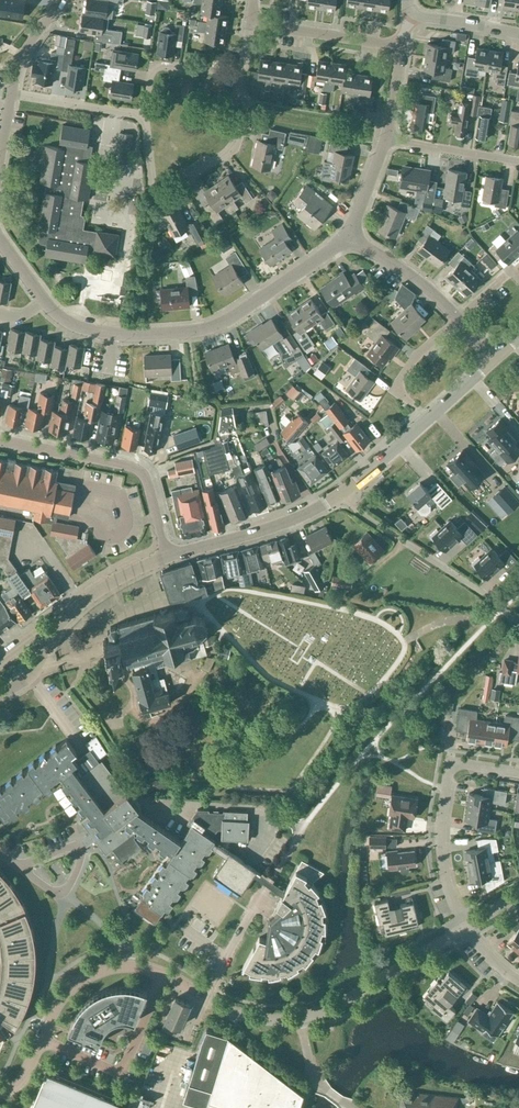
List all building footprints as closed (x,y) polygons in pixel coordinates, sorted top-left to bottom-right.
[(25,18),(27,2),(15,0),(0,0),(0,14),(25,18)] [(106,17),(108,17),(112,18),(114,3),(123,4),(123,0),(86,0),(85,14),(106,17)] [(153,19),(154,0),(148,0),(145,0),(144,18),(153,19)] [(213,0),(193,0),(193,2),(201,3),(200,12),(208,13),(220,15),(222,1),(213,0)] [(320,9),(322,0),(307,0),(306,7),(320,9)] [(320,9),(334,11),(336,0),(322,0),(320,9)] [(374,10),(375,0),(361,0),(360,8),(374,10)] [(374,10),(387,12),(389,0),(375,0),(374,10)] [(503,7),(516,9),(517,0),(504,0),(503,7)] [(220,15),(208,13),(207,22),(198,20),(197,25),(226,30),(228,16),(220,15)] [(108,17),(106,17),(85,14),(84,14),(81,30),(96,32),(95,38),(111,41),(111,42),(120,44),(122,31),(107,28),(108,17)] [(136,21),(134,34),(141,35),(143,23),(136,21)] [(182,41),(184,25),(176,24),(174,33),(160,31),(157,52),(173,55),(175,40),(182,41)] [(197,25),(190,24),(189,31),(196,32),(196,31),(205,32),(203,41),(224,44),(226,30),(197,25)] [(64,54),(61,70),(68,71),(66,85),(82,88),(85,67),(71,65),(72,59),(73,54),(74,48),(75,39),(66,37),(65,46),(64,54)] [(427,43),(425,56),(445,60),(447,52),(453,53),(455,41),(442,38),(441,46),(427,43)] [(33,63),(31,75),(37,76),(36,80),(52,83),(55,69),(61,70),(64,54),(65,46),(57,45),(56,53),(53,52),(51,52),(50,58),(40,57),(39,60),(39,64),(33,63)] [(486,70),(490,50),(476,48),(474,60),(467,59),(465,74),(477,76),(478,69),(486,70)] [(104,72),(105,72),(121,74),(122,68),(137,70),(140,54),(112,49),(110,64),(95,62),(94,70),(104,72)] [(502,52),(490,50),(486,70),(494,71),(493,77),(497,78),(496,83),(504,85),(507,66),(500,65),(502,52)] [(444,67),(445,60),(425,56),(423,69),(436,71),(434,78),(450,81),(452,69),(444,67)] [(265,89),(270,90),(271,81),(274,61),(261,59),(257,79),(266,80),(265,89)] [(518,59),(516,73),(509,72),(507,84),(518,86),(518,59)] [(324,81),(323,90),(328,91),(332,62),(318,60),(316,75),(309,73),(307,85),(314,87),(315,80),(324,81)] [(279,91),(284,92),(288,63),(274,61),(271,81),(280,82),(279,91)] [(334,83),(343,84),(345,72),(346,64),(332,62),(328,91),(333,92),(334,83)] [(288,63),(284,92),(289,92),(290,84),(299,85),(298,90),(306,91),(307,85),(309,73),(301,72),(302,65),(288,63)] [(120,81),(121,74),(105,72),(104,80),(113,81),(111,96),(132,100),(135,83),(120,81)] [(349,102),(354,103),(359,74),(345,72),(343,84),(341,92),(350,93),(349,102)] [(359,74),(354,103),(359,103),(360,95),(369,96),(372,76),(359,74)] [(473,92),(474,86),(459,84),(459,91),(473,92)] [(424,128),(425,121),(432,122),(434,112),(432,112),(435,97),(420,94),(419,102),(412,101),(411,109),(413,109),(411,126),(424,128)] [(476,115),(479,95),(472,94),(471,99),(463,98),(461,112),(458,111),(458,112),(451,111),(449,122),(456,123),(454,133),(455,133),(457,136),(461,137),(463,135),(465,135),(468,113),(476,115)] [(486,139),(492,108),(478,105),(477,115),(479,115),(476,137),(486,139)] [(366,109),(353,107),(352,115),(365,117),(366,109)] [(510,109),(500,107),(498,120),(508,122),(510,109)] [(511,110),(508,124),(511,124),(508,142),(518,144),(518,111),(511,110)] [(45,255),(85,262),(87,251),(115,256),(118,235),(97,231),(97,232),(83,230),(85,218),(82,214),(80,214),(82,198),(88,199),(94,163),(90,162),(93,145),(87,144),(90,128),(62,123),(59,143),(62,143),(62,148),(46,145),(40,182),(51,184),(50,192),(44,191),(38,227),(40,228),(38,240),(40,243),(46,244),(45,255)] [(282,149),(286,132),(270,129),(269,134),(263,133),(262,141),(258,140),(252,165),(270,169),(275,147),(282,149)] [(128,163),(133,134),(119,132),(115,161),(128,163)] [(331,178),(348,181),(353,155),(346,154),(348,146),(330,142),(328,151),(335,152),(333,162),(324,161),(321,179),(330,181),(331,178)] [(403,167),(400,186),(418,189),(417,190),(425,192),(423,201),(433,203),(434,197),(437,181),(428,180),(429,170),(421,168),(421,170),(403,167)] [(468,207),(471,191),(463,190),(466,173),(448,169),(444,197),(461,199),(460,205),(468,207)] [(218,183),(236,209),(240,206),(234,198),(242,193),(247,201),(254,197),(243,180),(236,185),(230,175),(218,183)] [(505,208),(509,189),(501,188),(502,179),(485,176),(482,198),(495,200),(494,206),(505,208)] [(225,205),(230,213),(234,210),(216,184),(205,192),(211,202),(205,207),(216,223),(223,218),(217,210),(225,205)] [(314,228),(332,206),(306,185),(294,201),(302,208),(297,214),(314,228)] [(417,190),(415,206),(419,208),(420,208),(422,209),(423,201),(425,192),(417,190)] [(433,203),(432,210),(441,212),(443,198),(434,197),(433,203)] [(415,219),(420,208),(419,208),(415,206),(400,200),(397,208),(387,204),(384,213),(385,213),(379,229),(396,235),(404,215),(415,219)] [(423,201),(422,209),(432,210),(433,203),(423,201)] [(175,235),(191,226),(200,241),(209,237),(198,218),(188,223),(180,206),(164,215),(175,235)] [(497,215),(475,227),(479,234),(501,222),(497,215)] [(286,243),(292,239),(282,224),(273,230),(277,237),(260,249),(270,264),(291,251),(286,243)] [(449,250),(436,241),(441,235),(427,225),(419,236),(425,240),(418,250),(437,265),(449,250)] [(517,230),(497,248),(494,244),(488,249),(497,259),(503,254),(510,262),(518,254),(518,232),(517,230)] [(476,242),(471,237),(465,244),(470,248),(476,242)] [(445,277),(455,286),(471,269),(465,264),(468,260),(458,251),(448,262),(454,267),(445,277)] [(237,272),(244,267),(235,252),(227,258),(231,264),(213,276),(224,294),(243,283),(237,272)] [(491,268),(496,264),(487,253),(481,257),(491,268)] [(476,274),(471,269),(455,286),(466,295),(481,278),(484,275),(480,271),(476,274)] [(356,293),(364,288),(354,273),(346,278),(343,274),(322,289),(333,305),(354,291),(356,293)] [(189,306),(188,295),(198,294),(195,275),(185,276),(186,287),(161,289),(163,309),(189,306)] [(0,280),(0,301),(8,302),(11,282),(0,280)] [(415,327),(425,318),(411,303),(415,293),(402,283),(398,291),(395,298),(405,309),(392,321),(406,338),(417,328),(415,327)] [(299,306),(311,324),(319,320),(325,329),(334,323),(326,311),(321,315),(311,298),(299,306)] [(304,329),(311,324),(299,306),(288,314),(299,330),(294,333),(305,350),(314,344),(311,339),(304,329)] [(390,329),(376,319),(369,314),(364,321),(371,326),(365,333),(376,341),(367,353),(383,365),(392,353),(394,354),(399,347),(385,336),(390,329)] [(258,326),(247,334),(253,343),(257,341),(262,348),(273,341),(281,354),(283,361),(285,360),(288,365),(297,359),(304,370),(311,365),(304,354),(290,334),(284,338),(271,319),(258,327),(258,326)] [(11,328),(10,331),(7,349),(22,351),(26,331),(11,328)] [(41,334),(26,331),(22,351),(37,354),(40,338),(41,334)] [(322,340),(329,348),(336,342),(329,334),(322,340)] [(55,341),(40,338),(37,354),(36,358),(51,361),(54,346),(55,341)] [(69,344),(68,348),(66,364),(81,367),(85,347),(69,344)] [(243,376),(253,372),(247,354),(234,359),(228,344),(205,353),(212,371),(228,365),(231,374),(241,370),(243,376)] [(68,348),(54,346),(51,361),(50,365),(65,368),(66,364),(68,348)] [(171,380),(181,379),(180,358),(171,359),(170,354),(144,356),(145,375),(171,373),(171,380)] [(360,399),(374,381),(362,372),(366,366),(355,358),(346,369),(356,376),(346,389),(360,399)] [(330,366),(322,360),(313,372),(321,378),(330,366)] [(0,370),(0,376),(8,378),(10,369),(1,366),(0,370)] [(33,380),(44,381),(45,372),(34,371),(33,380)] [(2,382),(0,394),(0,396),(7,397),(9,383),(2,382)] [(89,438),(93,420),(98,421),(105,384),(96,382),(92,402),(86,401),(82,417),(77,416),(73,435),(89,438)] [(83,385),(74,383),(71,396),(80,398),(83,385)] [(301,390),(294,384),(285,393),(293,399),(301,390)] [(128,388),(123,387),(122,395),(117,394),(114,410),(123,412),(128,388)] [(321,390),(314,395),(334,421),(346,437),(356,449),(369,439),(356,423),(351,427),(346,422),(348,420),(334,402),(330,405),(324,396),(325,396),(321,390)] [(168,395),(150,392),(147,405),(166,408),(168,395)] [(6,421),(20,424),(23,407),(28,408),(30,396),(19,394),(17,405),(9,403),(6,421)] [(38,407),(29,405),(25,423),(41,426),(45,408),(52,410),(54,398),(41,395),(38,407)] [(58,411),(53,410),(49,430),(66,433),(73,401),(63,398),(61,404),(59,404),(58,411)] [(237,428),(232,404),(221,407),(218,427),(219,432),(237,428)] [(119,412),(102,409),(96,439),(113,443),(119,412)] [(269,425),(266,410),(252,413),(253,417),(259,416),(261,427),(269,425)] [(146,440),(144,449),(156,451),(158,443),(159,443),(161,433),(160,433),(163,420),(164,413),(152,411),(148,430),(145,440),(146,440)] [(292,437),(294,438),(308,422),(297,413),(291,420),(285,415),(279,421),(280,428),(282,429),(281,431),(290,440),(292,437)] [(500,419),(486,431),(491,436),(488,440),(496,449),(490,454),(499,464),(505,459),(507,461),(518,451),(518,447),(514,442),(517,438),(500,419)] [(126,425),(122,444),(136,447),(140,428),(139,427),(140,421),(134,420),(132,426),(126,425)] [(334,421),(328,426),(340,441),(346,437),(334,421)] [(173,438),(178,451),(198,444),(193,430),(173,438)] [(270,443),(266,437),(254,445),(258,451),(270,443)] [(204,449),(207,461),(225,456),(224,452),(221,439),(215,440),(216,446),(204,449)] [(333,467),(348,455),(337,441),(322,453),(333,467)] [(216,499),(210,473),(207,461),(204,449),(193,452),(211,529),(225,526),(223,518),(221,510),(220,511),(217,499),(216,499)] [(470,459),(462,450),(447,463),(455,471),(450,476),(459,485),(463,481),(469,488),(484,475),(476,466),(475,467),(469,459),(470,459)] [(230,451),(224,452),(225,456),(228,469),(232,468),(232,466),(236,464),(235,463),(234,463),(230,451)] [(310,484),(328,471),(315,454),(298,468),(310,484)] [(207,461),(210,473),(228,469),(225,456),(207,461)] [(57,470),(15,461),(16,460),(8,458),(8,460),(0,458),(0,501),(35,509),(33,518),(52,521),(52,520),(55,521),(57,515),(68,517),(69,513),(70,513),(74,491),(73,490),(74,486),(55,482),(57,470)] [(191,458),(180,461),(183,473),(194,471),(191,458)] [(281,501),(300,493),(297,484),(293,485),(285,466),(283,467),(280,459),(267,464),(270,472),(281,501)] [(169,476),(183,473),(180,461),(175,462),(176,468),(168,470),(169,476)] [(236,464),(232,466),(232,468),(236,477),(238,476),(242,484),(247,482),(251,492),(246,494),(253,511),(266,505),(252,470),(241,474),(237,464),(236,464)] [(268,504),(279,499),(265,465),(254,469),(268,504)] [(444,473),(441,477),(451,487),(455,484),(444,473)] [(437,502),(449,492),(439,480),(427,491),(420,482),(407,493),(417,505),(417,510),(420,514),(426,514),(430,510),(430,504),(435,500),(437,502)] [(231,521),(248,514),(236,485),(219,492),(231,521)] [(186,487),(196,534),(207,532),(198,489),(192,490),(191,486),(186,487)] [(504,486),(493,496),(508,512),(518,502),(504,486)] [(182,537),(196,534),(186,487),(171,490),(176,515),(178,515),(182,537)] [(48,576),(45,571),(36,578),(29,568),(19,575),(8,558),(14,519),(0,516),(0,566),(2,566),(8,574),(21,592),(23,595),(30,591),(40,606),(60,593),(48,576)] [(394,522),(401,530),(407,524),(400,517),(394,522)] [(436,529),(429,535),(435,541),(445,551),(460,536),(466,543),(476,534),(464,521),(457,528),(450,520),(438,531),(436,529)] [(66,557),(74,568),(95,553),(88,543),(87,543),(86,541),(87,536),(82,535),(81,538),(76,537),(79,526),(53,521),(50,534),(56,535),(56,538),(58,539),(68,553),(65,555),(67,557),(66,557)] [(306,535),(313,549),(332,540),(326,526),(306,535)] [(383,550),(367,532),(353,544),(370,562),(383,550)] [(283,560),(285,564),(300,559),(295,542),(290,544),(288,537),(287,538),(285,537),(281,538),(280,540),(278,540),(278,541),(277,541),(283,560)] [(283,560),(277,541),(276,540),(260,545),(263,557),(264,556),(265,562),(271,560),(272,564),(283,560)] [(265,566),(259,544),(243,548),(249,570),(265,566)] [(499,556),(492,548),(480,559),(478,556),(471,563),(476,569),(477,568),(482,573),(481,574),(482,575),(483,575),(487,579),(502,564),(507,569),(516,560),(506,549),(499,556)] [(321,562),(314,550),(308,554),(315,566),(321,562)] [(232,572),(242,570),(239,551),(221,554),(224,571),(232,570),(232,572)] [(213,575),(213,579),(222,578),(222,573),(218,555),(197,560),(202,579),(213,575)] [(197,580),(191,561),(160,572),(170,601),(201,595),(208,593),(224,586),(222,578),(213,579),(214,581),(205,583),(204,580),(197,582),(197,580)] [(325,584),(322,579),(314,565),(304,571),(315,590),(325,584)] [(248,571),(242,572),(244,583),(250,582),(248,571)] [(19,594),(21,592),(8,574),(5,577),(11,585),(0,593),(20,620),(32,612),(19,594)] [(353,578),(333,575),(331,585),(351,588),(353,578)] [(306,584),(293,582),(292,590),(305,592),(306,584)] [(16,621),(0,599),(0,632),(16,621)] [(156,668),(178,662),(206,654),(201,633),(207,627),(204,616),(194,613),(189,615),(187,608),(182,607),(182,605),(181,605),(181,607),(174,609),(173,607),(167,609),(167,608),(160,610),(160,612),(156,614),(155,612),(154,612),(154,613),(117,623),(118,625),(117,625),(115,625),(110,626),(109,627),(107,631),(107,632),(108,636),(109,637),(104,638),(105,640),(103,641),(103,643),(105,642),(109,656),(107,656),(107,658),(110,657),(110,659),(126,655),(129,665),(131,664),(153,658),(156,668)] [(518,663),(512,662),(512,661),(504,660),(502,671),(499,670),(498,681),(516,683),(517,672),(518,672),(518,657),(518,663)] [(142,708),(142,710),(171,702),(165,678),(159,680),(156,668),(153,658),(131,664),(133,671),(132,671),(140,698),(139,698),(139,700),(138,702),(140,708),(142,708)] [(67,685),(75,675),(71,671),(62,681),(67,685)] [(493,675),(486,674),(482,694),(489,695),(493,675)] [(492,690),(490,698),(498,699),(499,691),(492,690)] [(453,702),(446,701),(445,706),(444,713),(451,714),(452,707),(453,708),(453,702)] [(467,731),(466,740),(493,744),(496,722),(476,719),(476,711),(459,708),(456,730),(467,731)] [(493,744),(506,746),(507,738),(518,739),(518,738),(518,717),(505,715),(503,723),(496,722),(493,744)] [(97,760),(107,753),(95,737),(85,744),(97,760)] [(76,752),(67,739),(57,746),(56,744),(51,748),(51,751),(46,754),(45,753),(40,756),(40,759),(35,763),(34,761),(29,765),(29,767),(24,771),(22,770),(17,773),(17,776),(12,780),(11,778),(6,782),(6,784),(1,788),(0,786),(0,787),(0,801),(1,801),(0,802),(0,813),(5,819),(11,815),(14,815),(19,811),(17,810),(22,806),(25,807),(30,803),(29,802),(33,798),(36,798),(41,795),(40,793),(45,789),(47,790),(52,786),(51,784),(60,778),(64,783),(62,784),(66,789),(69,789),(72,794),(71,795),(74,800),(77,800),(80,805),(79,806),(83,811),(85,811),(89,816),(87,817),(81,822),(106,854),(112,849),(121,861),(140,847),(133,838),(135,837),(133,834),(137,831),(137,833),(142,837),(143,835),(148,839),(149,841),(154,845),(155,843),(159,845),(160,849),(170,856),(164,864),(163,863),(159,868),(160,871),(156,876),(155,875),(151,879),(152,882),(148,887),(147,886),(143,891),(144,894),(142,895),(132,911),(154,926),(166,909),(169,909),(172,904),(171,903),(174,898),(177,897),(180,892),(178,891),(182,886),(185,885),(188,881),(187,879),(190,875),(193,874),(196,869),(195,868),(198,863),(201,863),(204,858),(203,857),(206,852),(209,851),(212,847),(225,857),(213,874),(241,893),(257,870),(229,851),(229,852),(214,841),(214,840),(211,838),(217,829),(222,830),(221,839),(248,840),(249,820),(247,820),(247,812),(223,811),(223,813),(218,812),(218,810),(213,810),(213,812),(208,812),(208,810),(197,809),(187,824),(190,827),(180,841),(135,809),(141,805),(130,790),(126,792),(102,760),(85,773),(72,755),(76,752)] [(392,785),(377,783),(376,792),(390,795),(392,785)] [(52,790),(67,816),(75,811),(59,786),(52,790)] [(469,793),(467,806),(489,810),(491,802),(505,804),(507,791),(484,787),(482,795),(469,793)] [(413,817),(416,799),(392,795),(389,813),(392,814),(389,828),(404,830),(406,820),(403,819),(404,816),(413,817)] [(488,818),(489,810),(467,806),(464,819),(478,822),(477,829),(495,832),(497,819),(488,818)] [(386,836),(369,835),(369,848),(386,848),(386,836)] [(467,858),(469,866),(495,860),(493,851),(498,850),(496,838),(483,838),(477,839),(478,848),(464,851),(466,858),(467,858)] [(415,865),(414,850),(397,852),(397,850),(386,852),(389,870),(399,869),(399,867),(400,867),(400,871),(402,873),(408,872),(409,870),(408,866),(415,865)] [(484,878),(487,891),(504,880),(501,869),(500,859),(495,860),(469,866),(470,873),(468,873),(470,880),(484,878)] [(324,872),(301,860),(296,869),(272,913),(274,915),(269,919),(266,939),(259,937),(242,968),(249,972),(249,973),(268,976),(287,973),(288,973),(305,963),(317,948),(318,949),(324,930),(325,930),(325,910),(318,892),(319,891),(311,883),(324,872)] [(0,866),(0,930),(2,940),(4,963),(0,978),(0,1036),(7,1021),(15,1026),(21,1016),(33,991),(38,960),(35,930),(28,905),(17,884),(0,866)] [(411,892),(409,886),(389,890),(391,897),(411,892)] [(386,933),(407,929),(407,928),(418,926),(418,922),(413,901),(412,897),(406,899),(406,902),(389,906),(387,898),(380,900),(380,896),(373,898),(374,901),(379,922),(382,934),(386,933)] [(518,947),(518,917),(509,926),(516,931),(507,943),(516,950),(518,947)] [(444,976),(441,974),(437,978),(423,995),(428,999),(425,1002),(430,1006),(447,1020),(455,1009),(449,1004),(461,990),(463,993),(467,988),(465,986),(465,985),(448,971),(444,976)] [(80,1006),(76,1014),(71,1026),(100,1037),(104,1030),(106,1025),(110,1020),(114,1016),(120,1014),(127,1013),(132,1014),(137,1016),(150,985),(139,981),(131,980),(120,981),(111,982),(101,986),(94,991),(86,998),(80,1006)] [(477,996),(472,992),(465,1000),(470,1004),(477,996)] [(165,1020),(161,1029),(175,1035),(179,1026),(181,1027),(192,1003),(175,995),(164,1020),(165,1020)] [(497,1001),(488,1015),(477,1007),(468,1021),(484,1031),(486,1028),(498,1035),(508,1019),(509,1019),(513,1014),(512,1013),(513,1011),(497,1001)] [(465,1024),(457,1019),(445,1037),(453,1042),(465,1024)] [(303,1093),(228,1036),(206,1029),(201,1040),(188,1082),(211,1090),(206,1107),(299,1107),(303,1093)] [(139,1051),(147,1055),(154,1039),(146,1036),(139,1051)] [(174,1066),(175,1058),(179,1058),(180,1049),(162,1048),(162,1055),(155,1055),(154,1065),(174,1066)] [(46,1071),(31,1107),(126,1107),(127,1104),(46,1071)] [(458,1097),(417,1093),(417,1095),(401,1093),(399,1107),(457,1107),(458,1097)]
